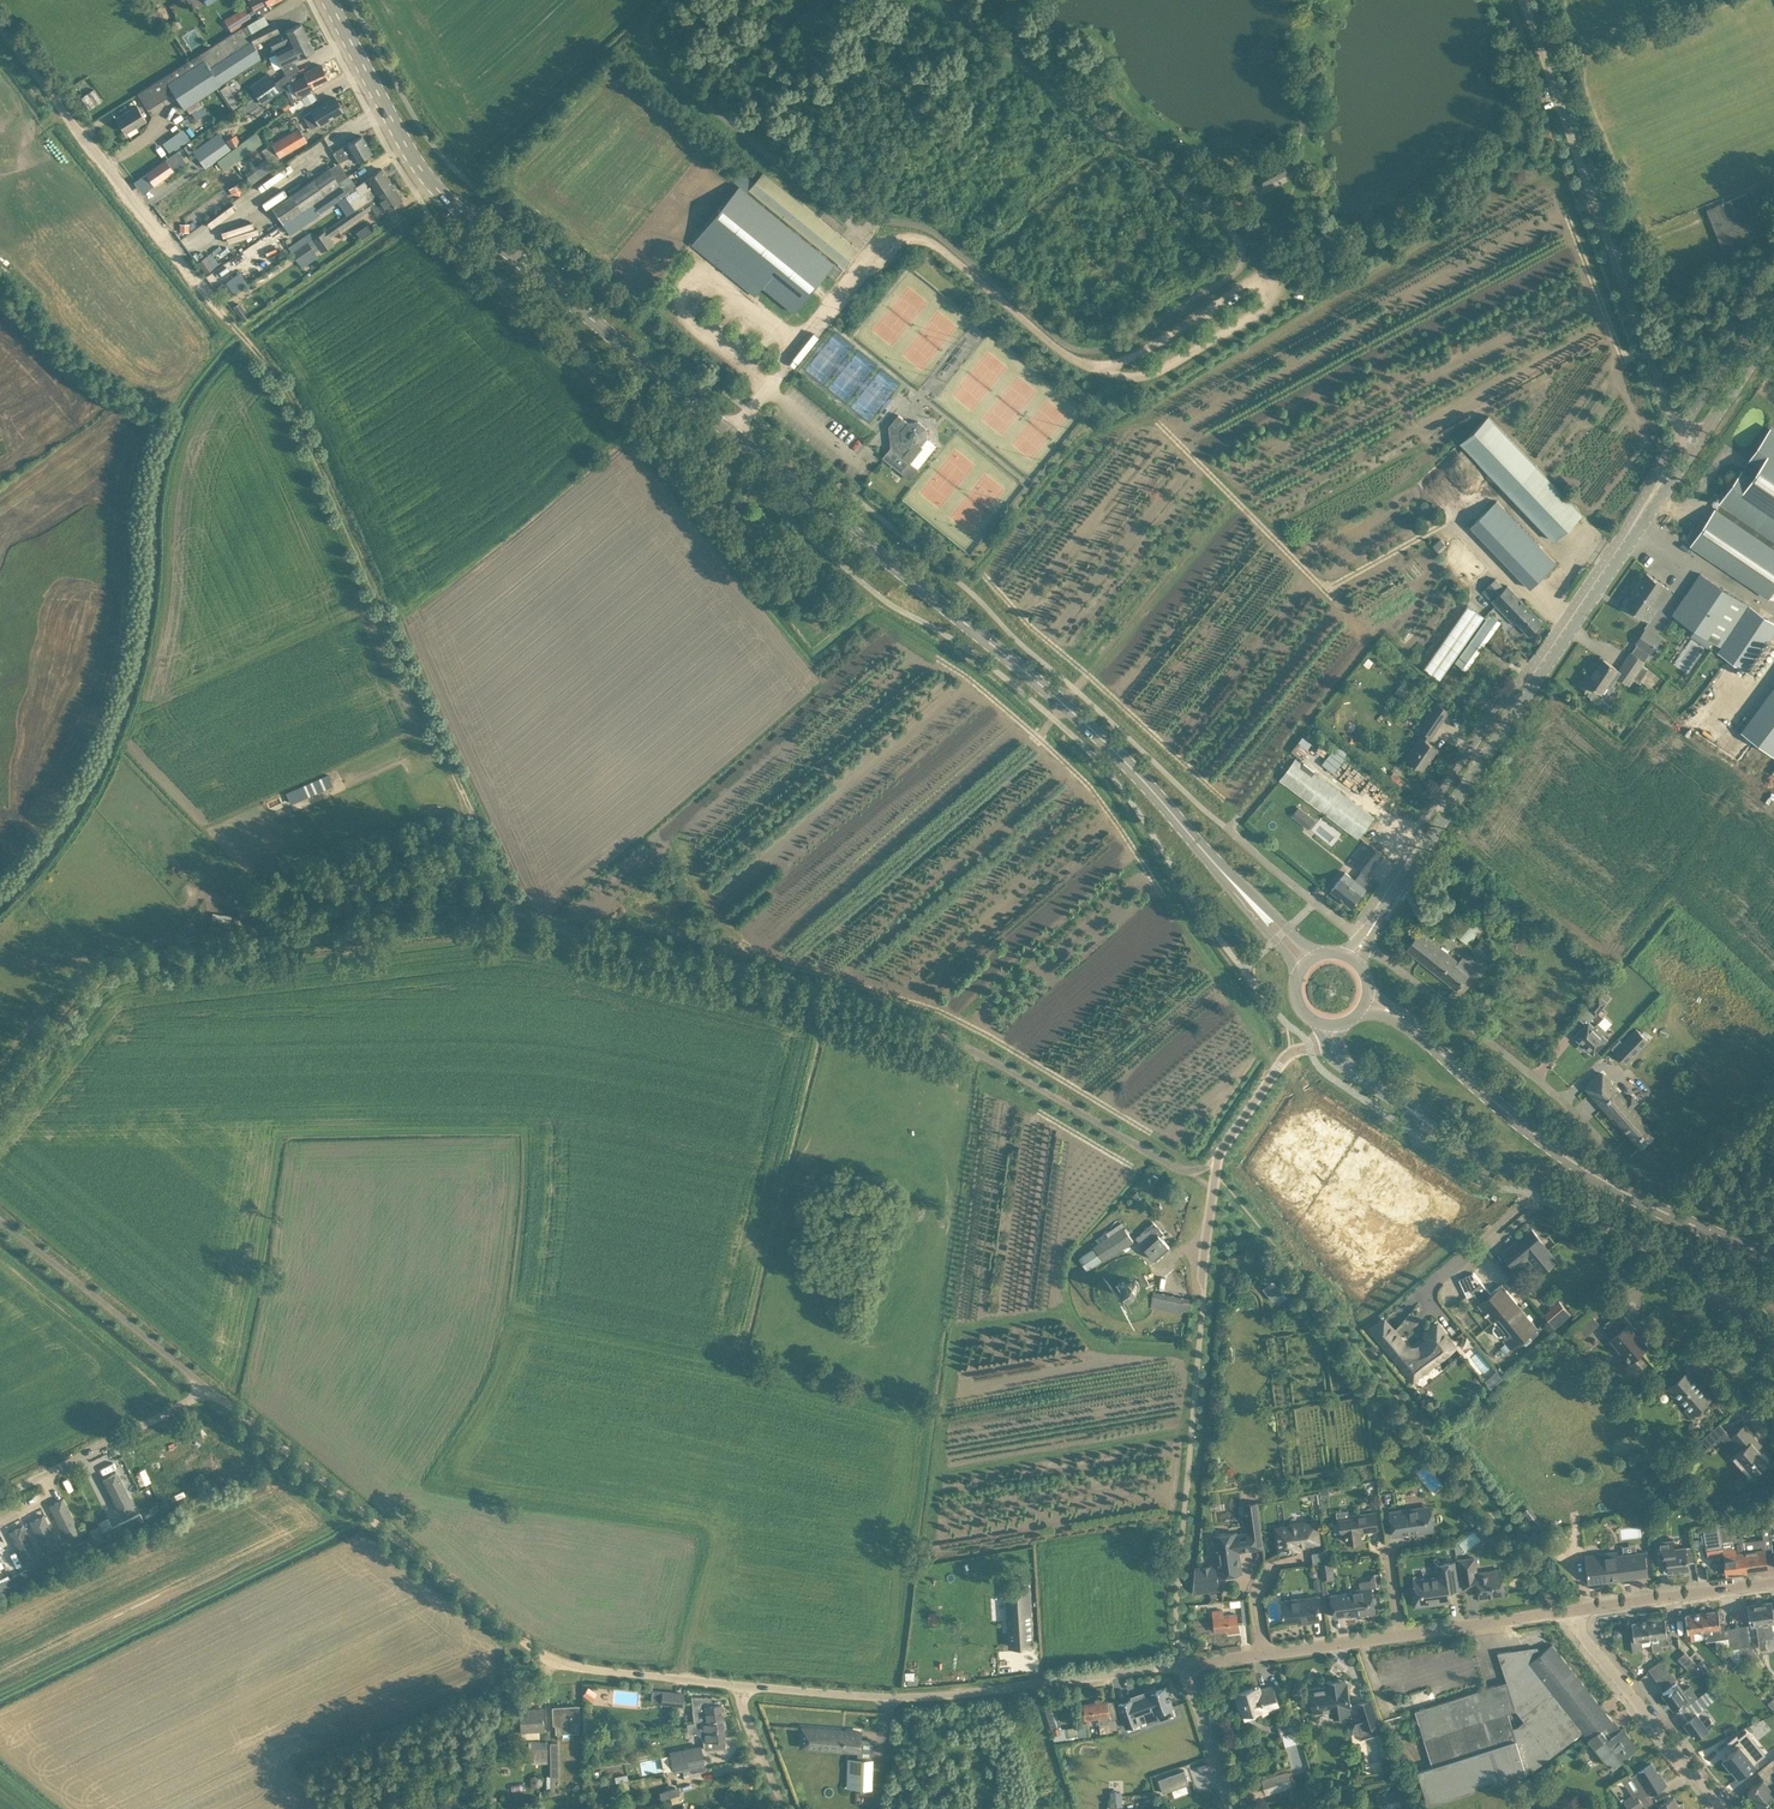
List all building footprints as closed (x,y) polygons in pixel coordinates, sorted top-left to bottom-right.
[(204,31),(213,45),(232,33),(232,32),(233,33),(253,20),(250,14),(255,12),(257,15),(260,14),(271,8),(269,4),(276,0),(249,0),(246,8),(245,6),(224,19),(204,31)] [(200,53),(138,93),(148,109),(174,92),(184,107),(226,79),(260,57),(254,44),(248,33),(244,26),(254,20),(253,20),(233,33),(232,32),(232,33),(213,45),(200,53)] [(273,20),(248,33),(254,44),(268,37),(269,38),(274,48),(276,52),(308,36),(301,23),(280,33),(279,31),(273,20)] [(308,36),(276,52),(278,56),(277,56),(282,66),(304,55),(314,50),(308,36)] [(286,86),(284,87),(291,101),(292,103),(300,98),(301,97),(300,96),(313,90),(311,85),(316,83),(327,78),(324,72),(325,71),(326,69),(324,65),(322,65),(321,65),(321,64),(310,69),(304,72),(305,74),(302,75),(286,86)] [(274,80),(269,71),(250,85),(252,89),(249,91),(250,92),(247,94),(250,98),(280,78),(279,77),(274,80)] [(256,94),(262,104),(286,86),(280,78),(256,94)] [(233,108),(240,103),(226,83),(219,88),(233,108)] [(95,88),(81,93),(86,107),(101,102),(95,88)] [(312,91),(301,98),(304,103),(315,96),(312,91)] [(335,96),(325,102),(303,115),(311,128),(343,109),(335,96)] [(292,104),(289,107),(292,112),(304,103),(300,98),(292,104)] [(291,101),(282,107),(284,110),(289,107),(292,104),(292,103),(291,101)] [(137,105),(117,117),(126,132),(146,119),(137,105)] [(161,141),(168,152),(189,138),(182,127),(161,141)] [(269,162),(306,139),(299,127),(262,149),(266,157),(245,172),(252,182),(273,168),(269,162)] [(230,149),(218,132),(196,147),(208,164),(230,149)] [(226,140),(230,148),(242,142),(237,134),(226,140)] [(357,161),(361,158),(372,152),(362,135),(334,151),(339,161),(352,153),(357,161)] [(187,144),(181,148),(186,155),(192,150),(187,144)] [(166,158),(146,172),(155,184),(174,170),(186,162),(177,149),(166,158)] [(1277,164),(1266,170),(1267,171),(1272,181),(1283,175),(1281,170),(1289,166),(1285,160),(1277,164)] [(329,168),(272,206),(283,223),(339,184),(338,182),(347,176),(343,169),(333,175),(329,168)] [(354,195),(348,199),(355,209),(357,207),(363,203),(368,200),(392,183),(382,168),(372,175),(355,186),(356,188),(359,192),(356,194),(354,195)] [(740,185),(692,242),(710,257),(754,294),(756,295),(756,294),(763,285),(794,311),(826,272),(835,279),(835,278),(845,267),(859,250),(819,217),(764,172),(755,182),(748,191),(747,191),(740,185)] [(154,186),(162,198),(181,184),(172,173),(154,186)] [(237,183),(227,189),(230,194),(238,196),(240,187),(237,183)] [(392,183),(368,200),(372,206),(378,215),(387,209),(392,205),(402,199),(392,183)] [(339,184),(283,223),(290,233),(320,213),(319,213),(347,195),(346,194),(340,185),(339,184)] [(1716,205),(1723,223),(1726,230),(1727,230),(1727,231),(1732,228),(1735,237),(1742,234),(1746,232),(1749,239),(1762,233),(1760,227),(1746,193),(1720,203),(1716,205)] [(355,209),(335,222),(340,229),(361,214),(372,206),(368,200),(363,203),(357,207),(355,209)] [(178,224),(178,232),(188,232),(188,224),(178,224)] [(235,243),(261,233),(258,224),(232,234),(235,243)] [(361,235),(369,230),(366,224),(357,230),(361,235)] [(324,230),(323,231),(314,237),(309,240),(316,250),(320,248),(321,250),(333,242),(324,230)] [(199,261),(207,271),(214,266),(206,256),(199,261)] [(220,287),(218,289),(225,299),(228,297),(229,296),(222,286),(220,287)] [(884,455),(883,456),(884,457),(894,466),(902,472),(910,478),(918,468),(910,462),(911,462),(923,446),(922,445),(928,437),(927,427),(919,420),(908,421),(899,414),(889,426),(890,431),(893,433),(894,438),(891,441),(891,446),(886,452),(884,455)] [(1488,415),(1460,441),(1554,539),(1582,513),(1488,415)] [(1718,504),(1773,542),(1773,431),(1770,428),(1725,495),(1723,497),(1720,501),(1718,504)] [(721,503),(723,493),(711,491),(708,493),(707,496),(709,500),(721,503)] [(1470,525),(1522,579),(1530,587),(1556,562),(1496,500),(1470,525)] [(1697,536),(1699,549),(1769,597),(1773,590),(1773,542),(1718,504),(1715,509),(1715,508),(1707,520),(1697,536)] [(1670,589),(1657,579),(1647,572),(1625,604),(1643,617),(1653,603),(1658,607),(1670,589)] [(1701,573),(1673,613),(1695,628),(1690,635),(1708,647),(1713,640),(1722,646),(1749,605),(1701,573)] [(1497,577),(1484,589),(1493,599),(1497,604),(1515,623),(1517,622),(1518,621),(1522,625),(1530,634),(1543,621),(1535,612),(1508,584),(1506,587),(1497,577)] [(1748,671),(1773,632),(1773,622),(1749,605),(1722,646),(1718,651),(1748,671)] [(1468,642),(1455,661),(1466,669),(1486,641),(1500,621),(1490,614),(1469,642),(1468,642)] [(1650,652),(1651,653),(1661,639),(1645,628),(1636,642),(1650,652)] [(1637,643),(1631,652),(1644,660),(1650,652),(1637,643)] [(1621,671),(1618,676),(1629,683),(1633,676),(1640,681),(1648,669),(1641,664),(1644,660),(1631,652),(1619,670),(1621,671)] [(1579,683),(1589,690),(1590,690),(1587,694),(1592,697),(1598,701),(1601,697),(1606,700),(1607,699),(1606,699),(1613,690),(1611,688),(1612,686),(1608,683),(1607,682),(1617,668),(1604,659),(1595,672),(1590,668),(1579,683)] [(1773,754),(1773,679),(1740,733),(1773,754)] [(1428,690),(1427,691),(1439,701),(1444,694),(1433,684),(1431,686),(1428,690)] [(1425,731),(1407,757),(1413,761),(1423,768),(1428,761),(1431,756),(1433,757),(1439,748),(1428,741),(1431,736),(1449,709),(1439,703),(1438,702),(1420,728),(1425,731)] [(1462,715),(1458,718),(1465,725),(1469,721),(1462,715)] [(1303,735),(1291,749),(1302,757),(1313,743),(1303,735)] [(1337,744),(1322,763),(1334,772),(1349,753),(1337,744)] [(1297,759),(1282,779),(1360,836),(1374,817),(1297,759)] [(286,793),(290,801),(331,783),(328,775),(286,793)] [(1292,815),(1308,829),(1316,820),(1299,806),(1292,815)] [(1381,854),(1372,846),(1369,843),(1354,862),(1360,867),(1366,872),(1381,854)] [(1360,867),(1353,877),(1357,880),(1366,888),(1374,878),(1366,872),(1360,867)] [(1346,871),(1339,879),(1332,889),(1352,905),(1366,888),(1357,880),(1353,877),(1346,871)] [(1469,910),(1452,928),(1467,942),(1476,932),(1481,936),(1484,932),(1479,928),(1484,923),(1469,910)] [(1459,963),(1430,938),(1420,931),(1407,948),(1456,988),(1474,966),(1464,957),(1459,963)] [(1481,937),(1472,947),(1487,960),(1496,950),(1481,937)] [(1603,990),(1599,995),(1606,1001),(1610,996),(1603,990)] [(1596,995),(1585,1008),(1593,1014),(1603,1001),(1596,995)] [(1584,1047),(1592,1053),(1605,1037),(1599,1031),(1600,1030),(1593,1024),(1592,1026),(1585,1020),(1572,1037),(1579,1043),(1578,1044),(1583,1049),(1584,1047)] [(1619,1039),(1611,1047),(1614,1050),(1614,1051),(1627,1063),(1639,1050),(1649,1040),(1647,1038),(1636,1027),(1622,1042),(1619,1039)] [(1703,1086),(1711,1080),(1698,1058),(1689,1064),(1703,1086)] [(1587,1087),(1639,1146),(1655,1132),(1650,1126),(1660,1118),(1652,1109),(1643,1118),(1632,1105),(1637,1100),(1632,1094),(1626,1099),(1603,1072),(1587,1087)] [(1137,1190),(1132,1195),(1137,1201),(1143,1195),(1137,1190)] [(1111,1256),(1134,1240),(1121,1221),(1100,1235),(1103,1239),(1093,1246),(1094,1247),(1080,1256),(1089,1269),(1103,1259),(1104,1260),(1107,1264),(1114,1260),(1111,1256)] [(1136,1237),(1147,1250),(1155,1259),(1170,1246),(1160,1235),(1163,1232),(1154,1221),(1136,1237)] [(1503,1251),(1516,1267),(1528,1256),(1541,1272),(1556,1260),(1544,1244),(1545,1243),(1532,1228),(1503,1251)] [(1474,1272),(1459,1278),(1469,1298),(1474,1295),(1487,1311),(1485,1313),(1492,1322),(1494,1321),(1495,1323),(1493,1325),(1493,1328),(1493,1331),(1495,1333),(1497,1335),(1500,1335),(1502,1335),(1505,1333),(1507,1336),(1503,1339),(1511,1348),(1522,1339),(1526,1343),(1532,1338),(1529,1334),(1538,1326),(1502,1283),(1491,1293),(1474,1272)] [(1131,1298),(1133,1298),(1134,1297),(1136,1296),(1137,1295),(1138,1293),(1139,1291),(1140,1290),(1140,1288),(1140,1286),(1139,1284),(1138,1282),(1137,1281),(1136,1279),(1134,1278),(1133,1278),(1131,1277),(1129,1277),(1127,1277),(1125,1278),(1124,1278),(1122,1279),(1121,1281),(1120,1282),(1119,1284),(1119,1286),(1118,1288),(1119,1290),(1119,1291),(1120,1293),(1121,1295),(1122,1296),(1124,1297),(1125,1298),(1127,1298),(1129,1298),(1131,1298)] [(1273,1300),(1283,1291),(1273,1279),(1263,1288),(1273,1300)] [(1192,1298),(1153,1293),(1151,1308),(1182,1312),(1182,1310),(1190,1311),(1192,1298)] [(1550,1307),(1543,1313),(1555,1327),(1571,1313),(1557,1297),(1548,1305),(1550,1307)] [(1630,1359),(1638,1353),(1647,1345),(1636,1332),(1638,1330),(1620,1309),(1601,1325),(1630,1359)] [(1594,1316),(1580,1328),(1586,1335),(1600,1323),(1594,1316)] [(1372,1329),(1413,1380),(1455,1346),(1438,1324),(1428,1332),(1431,1336),(1421,1344),(1419,1345),(1417,1345),(1413,1345),(1410,1344),(1407,1344),(1403,1341),(1385,1318),(1372,1329)] [(1504,1342),(1499,1346),(1504,1351),(1509,1347),(1504,1342)] [(1496,1374),(1486,1382),(1490,1386),(1502,1375),(1497,1369),(1494,1371),(1496,1374)] [(1687,1371),(1670,1385),(1667,1389),(1673,1396),(1677,1393),(1688,1406),(1685,1409),(1691,1415),(1710,1398),(1687,1371)] [(1660,1373),(1653,1379),(1658,1385),(1665,1378),(1660,1373)] [(1719,1422),(1701,1437),(1702,1439),(1708,1445),(1726,1429),(1720,1423),(1719,1422)] [(1744,1423),(1731,1435),(1742,1449),(1733,1456),(1750,1475),(1769,1459),(1754,1442),(1758,1439),(1744,1423)] [(116,1471),(103,1478),(119,1511),(133,1504),(116,1471)] [(1327,1487),(1319,1488),(1321,1496),(1329,1495),(1327,1487)] [(1696,1493),(1688,1500),(1690,1502),(1699,1513),(1708,1506),(1696,1493)] [(63,1499),(50,1505),(66,1538),(80,1532),(63,1499)] [(1227,1532),(1215,1534),(1220,1575),(1242,1572),(1239,1550),(1255,1548),(1264,1547),(1262,1530),(1257,1501),(1244,1503),(1248,1532),(1236,1534),(1236,1531),(1227,1532)] [(1431,1505),(1402,1509),(1390,1511),(1393,1535),(1434,1529),(1431,1505)] [(1520,1512),(1535,1530),(1543,1523),(1529,1505),(1520,1512)] [(1460,1514),(1470,1526),(1477,1520),(1467,1508),(1460,1514)] [(122,1520),(105,1529),(109,1538),(127,1529),(126,1527),(144,1518),(140,1511),(122,1520)] [(1340,1518),(1340,1522),(1342,1533),(1346,1533),(1347,1541),(1362,1539),(1361,1531),(1378,1528),(1375,1513),(1340,1518)] [(43,1515),(30,1522),(46,1555),(59,1548),(43,1515)] [(1718,1518),(1719,1524),(1722,1540),(1736,1538),(1735,1531),(1734,1531),(1734,1529),(1732,1529),(1731,1525),(1729,1525),(1726,1516),(1719,1519),(1718,1518)] [(1718,1518),(1703,1524),(1707,1549),(1708,1556),(1724,1553),(1724,1556),(1725,1561),(1727,1573),(1747,1571),(1743,1540),(1744,1540),(1743,1537),(1736,1538),(1722,1540),(1719,1524),(1718,1518)] [(1276,1527),(1278,1539),(1279,1551),(1299,1548),(1298,1540),(1305,1539),(1306,1543),(1320,1541),(1317,1521),(1307,1523),(1307,1521),(1290,1523),(1291,1525),(1276,1527)] [(23,1525),(9,1532),(26,1565),(27,1565),(39,1558),(23,1525)] [(1699,1536),(1697,1525),(1690,1528),(1692,1537),(1699,1536)] [(1744,1540),(1743,1540),(1747,1571),(1768,1568),(1767,1556),(1765,1548),(1772,1547),(1771,1542),(1770,1531),(1769,1527),(1763,1528),(1764,1538),(1744,1540)] [(91,1531),(83,1535),(85,1539),(88,1545),(96,1541),(91,1531)] [(1467,1549),(1481,1539),(1476,1532),(1462,1541),(1467,1549)] [(17,1569),(0,1533),(0,1572),(2,1576),(17,1569)] [(66,1539),(59,1543),(63,1550),(66,1556),(73,1553),(70,1546),(66,1539)] [(85,1539),(70,1546),(73,1553),(88,1545),(85,1539)] [(1688,1569),(1688,1561),(1695,1561),(1693,1545),(1674,1547),(1673,1539),(1656,1541),(1658,1563),(1668,1562),(1669,1571),(1688,1569)] [(1584,1554),(1585,1562),(1588,1582),(1649,1573),(1645,1550),(1616,1553),(1616,1549),(1584,1554)] [(63,1550),(48,1558),(51,1564),(66,1556),(63,1550)] [(1312,1552),(1314,1563),(1329,1561),(1328,1550),(1312,1552)] [(1475,1556),(1459,1559),(1464,1588),(1478,1585),(1480,1596),(1505,1593),(1501,1568),(1477,1572),(1475,1556)] [(28,1567),(27,1568),(30,1574),(31,1573),(44,1567),(39,1558),(27,1565),(28,1567)] [(1320,1562),(1322,1578),(1335,1576),(1333,1561),(1320,1562)] [(1455,1561),(1444,1562),(1435,1564),(1437,1576),(1414,1579),(1416,1595),(1413,1595),(1415,1606),(1429,1603),(1429,1601),(1442,1599),(1442,1602),(1451,1600),(1449,1590),(1459,1588),(1455,1561)] [(1200,1568),(1196,1568),(1194,1593),(1218,1591),(1215,1566),(1213,1566),(1210,1565),(1202,1566),(1200,1568)] [(27,1568),(20,1571),(23,1577),(30,1574),(27,1568)] [(20,1571),(1,1581),(5,1587),(20,1579),(23,1578),(23,1577),(20,1571)] [(1382,1573),(1374,1574),(1376,1586),(1383,1585),(1382,1573)] [(1314,1579),(1315,1590),(1322,1589),(1321,1578),(1314,1579)] [(0,1589),(0,1596),(7,1592),(6,1589),(9,1587),(10,1590),(22,1584),(20,1579),(5,1587),(0,1589)] [(1360,1581),(1361,1588),(1352,1589),(1352,1591),(1330,1594),(1333,1615),(1348,1613),(1348,1615),(1376,1611),(1372,1586),(1371,1586),(1370,1580),(1360,1581)] [(1028,1586),(1007,1587),(1010,1645),(1032,1644),(1028,1586)] [(1281,1600),(1284,1621),(1307,1618),(1308,1621),(1320,1619),(1317,1595),(1281,1600)] [(1760,1603),(1765,1638),(1767,1647),(1767,1649),(1773,1648),(1773,1636),(1772,1621),(1773,1621),(1773,1612),(1772,1601),(1760,1603)] [(1760,1603),(1747,1604),(1749,1616),(1750,1624),(1756,1623),(1759,1638),(1759,1639),(1765,1638),(1760,1603)] [(1222,1609),(1213,1610),(1215,1631),(1231,1629),(1231,1631),(1240,1630),(1237,1613),(1223,1615),(1222,1609)] [(1737,1662),(1742,1658),(1737,1625),(1727,1627),(1727,1628),(1725,1628),(1724,1622),(1721,1623),(1719,1609),(1702,1611),(1705,1629),(1706,1639),(1715,1638),(1717,1648),(1730,1645),(1730,1647),(1731,1656),(1737,1662)] [(1694,1630),(1705,1629),(1702,1611),(1685,1614),(1687,1628),(1684,1628),(1686,1640),(1695,1638),(1694,1630)] [(1648,1619),(1651,1637),(1661,1636),(1662,1644),(1672,1642),(1670,1630),(1667,1631),(1665,1617),(1648,1619)] [(1641,1638),(1651,1637),(1648,1619),(1632,1622),(1634,1636),(1631,1636),(1633,1652),(1643,1650),(1641,1638)] [(1737,1625),(1742,1658),(1743,1657),(1745,1659),(1755,1661),(1760,1667),(1765,1663),(1750,1644),(1747,1624),(1737,1625)] [(1511,1649),(1498,1652),(1507,1680),(1501,1682),(1415,1710),(1419,1721),(1433,1765),(1418,1770),(1428,1804),(1527,1773),(1526,1770),(1530,1768),(1531,1768),(1533,1770),(1534,1770),(1534,1769),(1583,1730),(1589,1737),(1603,1726),(1612,1719),(1606,1712),(1579,1677),(1553,1644),(1541,1653),(1537,1648),(1532,1648),(1532,1649),(1527,1650),(1525,1655),(1526,1656),(1520,1661),(1511,1649)] [(1691,1655),(1704,1670),(1712,1663),(1698,1649),(1691,1655)] [(1685,1650),(1677,1657),(1690,1670),(1699,1664),(1697,1662),(1685,1650)] [(1676,1677),(1660,1659),(1650,1666),(1665,1686),(1676,1677)] [(1347,1683),(1346,1683),(1338,1684),(1338,1679),(1326,1681),(1326,1686),(1310,1688),(1314,1712),(1329,1709),(1330,1714),(1351,1711),(1351,1706),(1349,1694),(1347,1683)] [(1673,1685),(1663,1692),(1674,1707),(1681,1701),(1684,1705),(1698,1695),(1690,1684),(1682,1690),(1676,1682),(1673,1685)] [(1260,1689),(1260,1686),(1259,1685),(1235,1692),(1242,1714),(1259,1709),(1260,1712),(1280,1706),(1273,1685),(1260,1689)] [(588,1686),(582,1694),(592,1701),(598,1693),(588,1686)] [(1133,1699),(1119,1703),(1127,1726),(1140,1721),(1138,1714),(1145,1711),(1147,1715),(1173,1706),(1166,1687),(1150,1693),(1150,1694),(1133,1700),(1133,1699)] [(652,1690),(651,1701),(659,1702),(659,1703),(675,1704),(676,1692),(662,1690),(652,1690)] [(1694,1710),(1709,1700),(1703,1692),(1689,1703),(1694,1710)] [(1071,1693),(1062,1695),(1064,1702),(1072,1701),(1071,1693)] [(691,1695),(694,1721),(704,1720),(723,1718),(722,1712),(723,1712),(724,1711),(723,1704),(722,1704),(721,1703),(721,1702),(712,1703),(711,1696),(691,1695)] [(1381,1734),(1384,1732),(1381,1723),(1379,1723),(1371,1698),(1357,1703),(1363,1720),(1356,1722),(1353,1728),(1355,1735),(1361,1738),(1378,1733),(1381,1734)] [(1101,1733),(1120,1730),(1118,1716),(1115,1699),(1107,1700),(1084,1703),(1086,1719),(1099,1717),(1101,1733)] [(579,1722),(579,1717),(579,1705),(553,1706),(554,1723),(555,1723),(556,1732),(578,1731),(578,1722),(579,1722)] [(521,1730),(506,1731),(507,1739),(522,1738),(539,1737),(539,1729),(544,1729),(543,1720),(543,1708),(520,1709),(521,1721),(521,1730)] [(1058,1726),(1054,1708),(1047,1709),(1052,1727),(1053,1727),(1056,1740),(1089,1735),(1087,1721),(1079,1723),(1079,1725),(1060,1729),(1060,1726),(1058,1726)] [(1697,1712),(1694,1714),(1685,1721),(1696,1737),(1715,1723),(1710,1717),(1703,1721),(1697,1712)] [(1297,1729),(1293,1715),(1276,1720),(1280,1734),(1297,1729)] [(723,1720),(723,1718),(704,1720),(694,1721),(699,1721),(703,1748),(726,1745),(724,1728),(725,1727),(726,1727),(725,1720),(723,1719),(723,1720)] [(1611,1736),(1603,1726),(1589,1737),(1589,1738),(1591,1736),(1599,1746),(1597,1748),(1602,1754),(1610,1764),(1610,1763),(1612,1766),(1619,1760),(1627,1754),(1637,1747),(1622,1728),(1611,1736)] [(862,1731),(809,1727),(808,1746),(822,1747),(823,1743),(837,1744),(835,1748),(860,1750),(862,1731)] [(1734,1748),(1722,1757),(1730,1767),(1731,1767),(1738,1775),(1755,1762),(1759,1759),(1749,1747),(1753,1743),(1749,1739),(1752,1736),(1747,1730),(1739,1736),(1736,1733),(1728,1740),(1734,1748)] [(1584,1735),(1580,1739),(1584,1744),(1589,1741),(1584,1735)] [(547,1741),(528,1741),(528,1763),(547,1762),(547,1741)] [(539,1790),(539,1795),(550,1795),(551,1795),(551,1793),(555,1793),(555,1776),(558,1776),(558,1742),(550,1742),(550,1775),(547,1775),(547,1790),(539,1790)] [(1193,1744),(1185,1745),(1187,1754),(1194,1752),(1193,1744)] [(700,1747),(671,1752),(671,1753),(674,1768),(674,1769),(703,1763),(700,1747)] [(873,1787),(874,1758),(848,1757),(847,1787),(873,1787)] [(1652,1762),(1630,1776),(1640,1793),(1648,1789),(1650,1793),(1666,1783),(1661,1774),(1659,1775),(1652,1762)] [(1184,1769),(1158,1778),(1163,1792),(1189,1783),(1184,1769)] [(1289,1770),(1261,1777),(1266,1793),(1293,1786),(1289,1770)] [(1758,1782),(1749,1789),(1761,1804),(1773,1794),(1773,1791),(1769,1785),(1773,1781),(1773,1775),(1771,1771),(1763,1778),(1758,1782)] [(530,1777),(529,1782),(532,1785),(537,1786),(541,1784),(542,1779),(539,1775),(534,1774),(530,1777)] [(628,1780),(627,1774),(619,1775),(620,1782),(628,1780)] [(578,1782),(571,1787),(575,1792),(581,1787),(578,1782)] [(679,1786),(669,1787),(671,1802),(683,1801),(681,1792),(680,1792),(679,1786)] [(1123,1804),(1123,1790),(1109,1790),(1109,1805),(1108,1805),(1108,1808),(1123,1808),(1123,1804)] [(1645,1806),(1636,1791),(1623,1799),(1629,1808),(1640,1808),(1645,1806)] [(1663,1802),(1660,1804),(1663,1808),(1684,1808),(1681,1808),(1674,1796),(1663,1802)]
